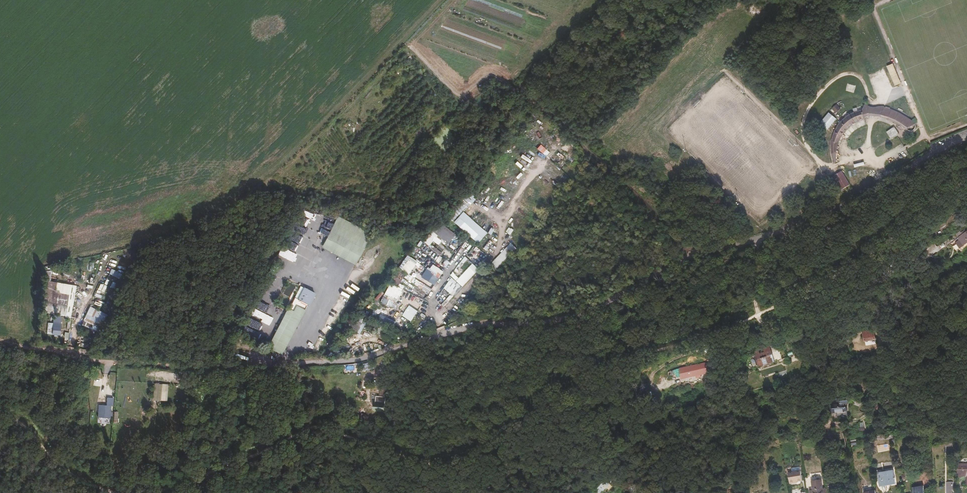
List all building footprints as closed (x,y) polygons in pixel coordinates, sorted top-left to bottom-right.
[(880,58),(870,62),(874,72),(884,68),(880,58)] [(721,91),(732,81),(724,73),(714,84),(721,91)] [(835,114),(841,109),(837,104),(831,109),(835,114)] [(857,110),(859,119),(865,117),(870,116),(874,117),(878,108),(868,108),(862,104),(861,104),(857,110)] [(874,117),(881,120),(884,122),(891,126),(899,133),(905,128),(903,125),(899,119),(888,112),(882,109),(878,108),(874,117)] [(828,164),(829,157),(832,145),(834,139),(838,134),(846,127),(847,126),(853,122),(859,119),(857,110),(849,112),(844,114),(842,116),(839,118),(836,121),(828,132),(827,138),(826,146),(825,149),(825,155),(828,164)] [(903,125),(905,128),(899,133),(905,133),(907,128),(907,127),(899,119),(903,125)] [(879,132),(882,139),(889,136),(885,129),(879,132)] [(536,149),(540,152),(537,154),(543,159),(549,152),(540,145),(536,149)] [(833,175),(839,191),(849,187),(843,172),(833,175)] [(487,233),(464,213),(454,223),(478,244),(487,233)] [(435,235),(448,245),(455,235),(442,225),(435,235)] [(963,235),(958,238),(964,245),(966,243),(966,232),(963,235)] [(322,247),(356,264),(363,250),(329,233),(322,247)] [(433,237),(431,241),(439,245),(441,241),(433,237)] [(924,248),(928,253),(937,247),(933,241),(924,248)] [(516,248),(511,243),(493,263),(498,268),(516,248)] [(441,265),(445,268),(449,263),(445,260),(441,265)] [(431,265),(422,279),(434,286),(443,272),(431,265)] [(892,271),(890,269),(889,268),(887,270),(893,277),(897,274),(894,271),(893,273),(891,271),(892,271)] [(890,280),(893,277),(887,270),(886,271),(884,273),(890,280)] [(305,290),(300,301),(301,302),(309,306),(310,307),(316,296),(305,290)] [(301,302),(275,352),(284,356),(309,306),(301,302)] [(53,325),(53,336),(60,336),(60,328),(62,328),(62,325),(53,325)] [(876,339),(873,327),(862,329),(865,341),(876,339)] [(727,348),(718,352),(720,357),(729,352),(727,348)] [(754,352),(755,356),(758,363),(759,367),(774,361),(773,358),(778,357),(775,349),(759,354),(758,351),(754,352)] [(692,353),(691,350),(671,356),(672,360),(692,353)] [(695,376),(695,378),(702,376),(701,374),(706,373),(704,364),(668,372),(668,375),(676,374),(677,377),(681,377),(681,379),(695,376)] [(652,383),(658,380),(656,374),(649,377),(652,383)] [(161,390),(161,384),(155,383),(153,384),(151,401),(159,402),(160,399),(161,391),(161,390)] [(99,404),(98,416),(99,418),(103,419),(105,420),(108,419),(110,417),(110,414),(111,415),(111,408),(112,405),(109,404),(110,398),(107,397),(106,403),(107,403),(107,404),(99,404)] [(336,399),(332,409),(339,412),(343,401),(336,399)] [(373,411),(383,412),(384,404),(374,402),(373,411)] [(837,416),(848,414),(847,411),(846,411),(845,403),(832,405),(833,413),(837,413),(837,416)] [(353,410),(350,418),(354,420),(358,412),(353,410)] [(356,420),(366,424),(368,419),(360,415),(359,418),(358,417),(356,420)] [(384,428),(388,423),(384,420),(383,422),(377,417),(375,420),(384,428)] [(957,464),(957,474),(960,474),(963,473),(966,473),(966,466),(963,466),(963,464),(957,464)] [(789,486),(802,484),(800,471),(787,473),(789,486)] [(891,482),(891,485),(896,484),(893,471),(878,473),(880,484),(891,482)] [(601,490),(602,491),(610,482),(606,479),(596,491),(598,492),(599,492),(601,490)] [(823,488),(821,480),(813,482),(814,489),(810,490),(811,492),(823,492),(823,488)]
